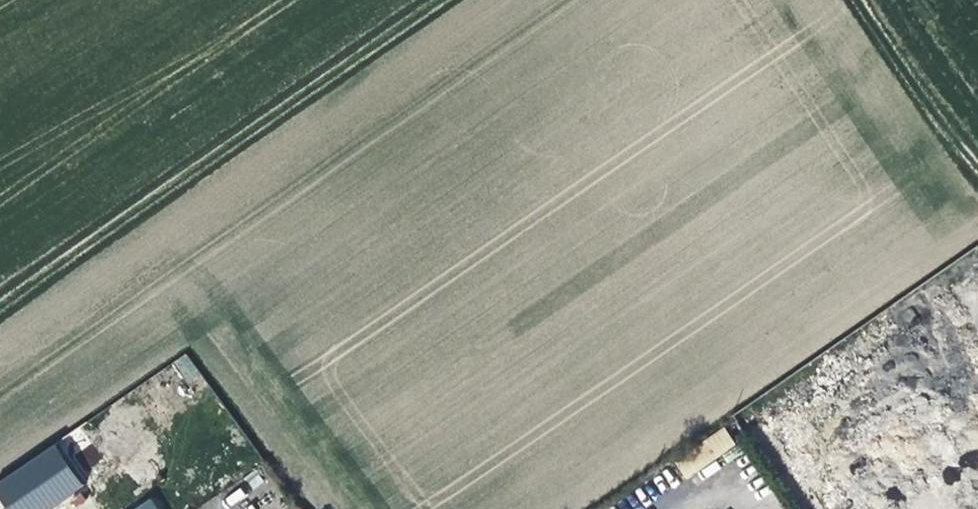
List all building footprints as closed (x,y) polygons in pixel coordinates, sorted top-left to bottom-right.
[(184,354),(173,363),(186,379),(197,371),(184,354)] [(685,478),(746,436),(734,419),(674,460),(685,478)] [(0,485),(0,499),(7,508),(50,508),(82,486),(55,447),(0,485)] [(136,508),(157,508),(151,499),(136,508)]
